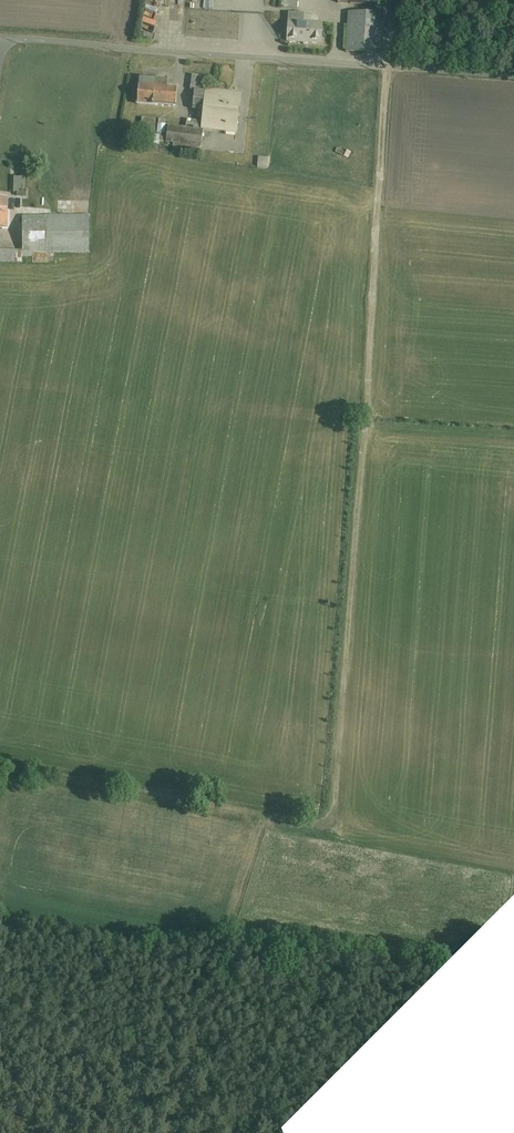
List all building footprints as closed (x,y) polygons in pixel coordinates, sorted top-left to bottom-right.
[(346,52),(381,55),(384,15),(349,12),(346,52)] [(287,43),(324,45),(326,17),(288,14),(287,43)] [(142,37),(152,38),(153,32),(143,30),(142,37)] [(135,104),(175,106),(176,79),(137,77),(135,104)] [(191,133),(171,131),(170,145),(220,150),(221,144),(259,148),(263,115),(247,113),(249,93),(209,89),(210,79),(197,77),(195,95),(198,95),(196,113),(211,115),(210,125),(192,123),(191,133)] [(167,124),(144,122),(142,143),(164,146),(167,124)] [(257,156),(256,168),(268,168),(268,156),(257,156)] [(26,178),(11,178),(11,198),(26,198),(26,178)] [(92,217),(20,217),(20,248),(0,248),(0,261),(27,261),(27,254),(92,254),(92,217)]
